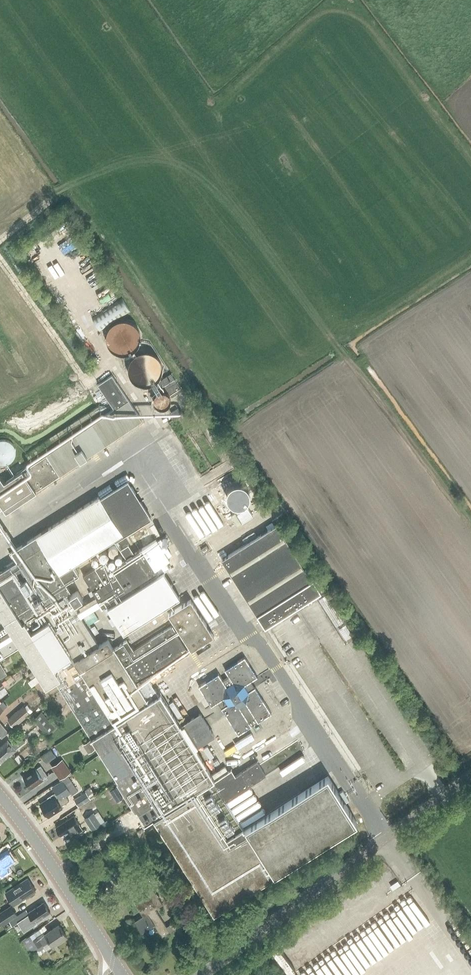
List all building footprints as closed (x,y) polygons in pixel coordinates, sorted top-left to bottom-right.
[(130,312),(122,299),(92,318),(100,331),(130,312)] [(229,336),(222,341),(225,345),(232,341),(229,336)] [(182,390),(171,373),(161,380),(172,397),(182,390)] [(0,485),(0,503),(6,512),(36,492),(36,491),(142,420),(112,375),(98,384),(114,409),(0,485)] [(21,455),(14,437),(0,442),(0,459),(2,463),(21,455)] [(248,478),(224,493),(234,509),(258,494),(248,478)] [(128,480),(101,497),(100,496),(12,552),(17,560),(0,572),(0,658),(20,645),(46,686),(49,684),(55,680),(91,738),(90,738),(120,784),(116,787),(131,810),(135,808),(145,824),(154,818),(214,914),(275,875),(357,823),(328,776),(246,828),(245,828),(246,830),(245,830),(228,803),(226,800),(254,782),(265,775),(266,775),(257,762),(256,763),(236,776),(236,775),(232,769),(228,771),(215,780),(215,779),(211,774),(195,749),(180,725),(161,695),(159,696),(148,679),(189,653),(172,626),(134,650),(127,639),(127,640),(113,648),(108,639),(99,644),(67,593),(71,591),(65,582),(78,574),(73,566),(83,559),(123,533),(124,533),(151,516),(149,513),(128,480)] [(248,507),(237,514),(243,522),(253,516),(248,507)] [(277,524),(222,559),(265,627),(322,592),(313,579),(312,580),(277,524)] [(106,604),(124,633),(181,597),(164,572),(170,568),(166,563),(170,560),(157,539),(135,553),(129,544),(120,549),(126,558),(111,568),(106,561),(83,575),(103,607),(106,604)] [(78,591),(70,596),(75,604),(83,599),(78,591)] [(323,597),(345,640),(354,635),(332,592),(323,597)] [(191,650),(214,635),(191,599),(169,613),(191,650)] [(237,735),(251,726),(272,713),(251,681),(257,677),(245,657),(224,670),(228,677),(223,680),(219,673),(198,686),(211,706),(217,702),(237,735)] [(23,706),(7,719),(14,727),(33,711),(27,705),(24,707),(23,706)] [(42,711),(33,718),(46,734),(55,726),(42,711)] [(0,735),(2,737),(9,732),(0,721),(0,735)] [(14,740),(10,743),(7,741),(0,747),(0,761),(19,745),(24,740),(20,735),(14,740)] [(89,741),(83,745),(88,754),(94,750),(89,741)] [(56,756),(51,749),(41,756),(46,763),(56,756)] [(279,776),(302,762),(300,758),(276,771),(279,776)] [(63,759),(51,767),(60,780),(71,772),(63,759)] [(41,778),(46,775),(39,766),(24,778),(27,782),(25,784),(28,787),(30,786),(30,787),(42,779),(41,778)] [(64,796),(71,792),(72,794),(78,791),(69,777),(52,789),(55,793),(48,798),(49,799),(40,805),(48,817),(59,809),(59,808),(61,807),(60,805),(67,800),(64,796)] [(86,792),(74,799),(79,807),(91,799),(86,792)] [(248,803),(260,798),(259,794),(246,798),(248,803)] [(94,812),(84,818),(92,831),(102,824),(99,820),(102,818),(97,811),(94,813),(94,812)] [(56,828),(61,836),(67,831),(71,837),(82,830),(78,825),(78,824),(73,816),(68,820),(68,819),(62,823),(56,828)] [(8,865),(15,860),(8,849),(0,855),(0,875),(2,877),(12,870),(8,865)] [(159,884),(152,873),(139,882),(148,895),(135,904),(142,915),(134,920),(143,933),(155,925),(162,936),(172,929),(178,938),(184,934),(176,920),(166,926),(155,909),(163,904),(153,889),(159,884)] [(27,878),(5,893),(13,905),(36,891),(27,878)] [(44,917),(43,917),(50,913),(44,903),(28,913),(27,910),(9,921),(12,926),(23,919),(27,925),(33,921),(34,922),(39,919),(40,920),(42,919),(44,917)] [(18,915),(11,905),(0,912),(0,922),(2,925),(18,915)] [(46,933),(45,931),(41,933),(39,929),(22,940),(30,953),(33,950),(37,956),(67,936),(59,924),(46,933)]
